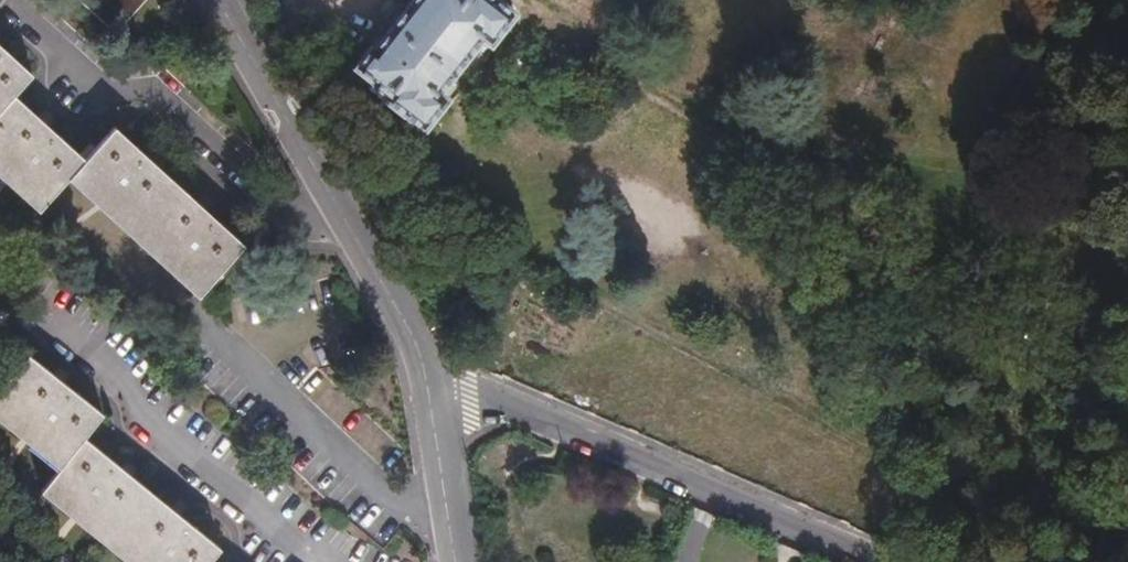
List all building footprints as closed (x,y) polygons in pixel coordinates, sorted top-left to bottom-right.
[(118,37),(152,0),(78,0),(118,37)] [(355,66),(383,88),(379,93),(426,130),(451,97),(443,91),(480,44),(487,50),(516,14),(499,0),(406,0),(402,4),(398,0),(395,0),(382,18),(389,23),(355,66)] [(12,176),(44,204),(75,171),(109,202),(204,289),(246,243),(116,125),(89,156),(18,91),(34,74),(0,43),(0,165),(12,176)] [(211,557),(222,544),(87,435),(105,411),(31,353),(0,390),(0,407),(21,424),(66,460),(47,484),(145,561),(217,561),(211,557)]
